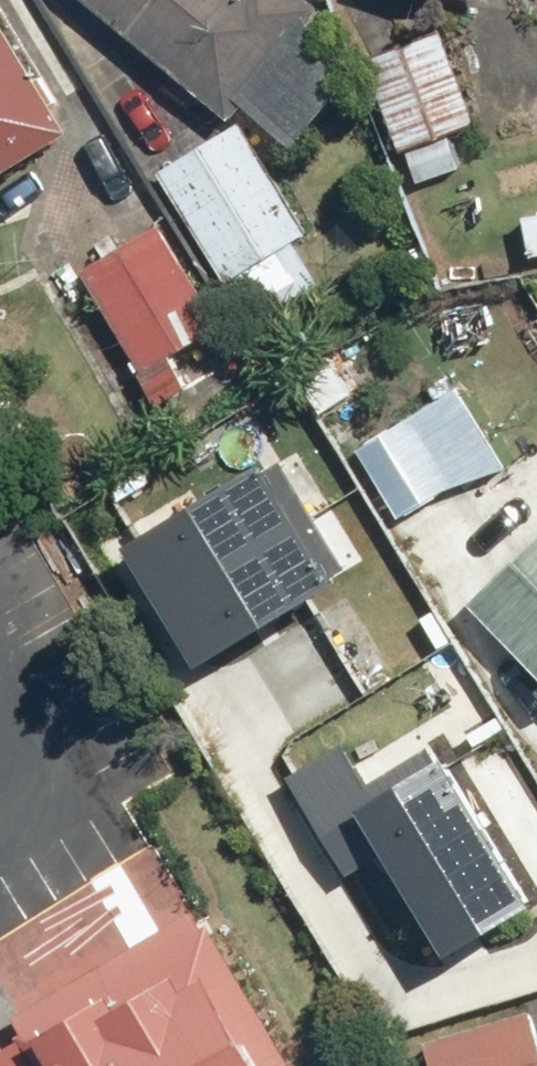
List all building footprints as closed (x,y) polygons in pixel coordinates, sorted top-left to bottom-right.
[(79,127),(1,0),(0,0),(0,176),(79,127)] [(242,115),(334,0),(99,0),(242,115)] [(409,151),(420,146),(437,185),(478,167),(461,128),(486,118),(446,24),(369,56),(409,151)] [(233,278),(239,275),(267,320),(328,283),(300,237),(314,229),(247,119),(166,168),(233,278)] [(532,255),(536,254),(536,201),(523,203),(532,255)] [(169,225),(88,271),(165,405),(201,385),(182,351),(226,326),(169,225)] [(397,441),(360,465),(397,525),(509,456),(465,385),(391,431),(397,441)] [(137,529),(173,589),(332,497),(296,437),(137,529)] [(173,589),(208,650),(367,558),(332,497),(173,589)] [(486,595),(536,662),(536,545),(486,595)] [(298,768),(354,861),(391,838),(453,941),(533,893),(442,743),(374,784),(347,739),(298,768)] [(203,911),(0,1040),(0,1065),(303,1065),(203,911)] [(431,1037),(439,1065),(536,1065),(536,1007),(431,1037)]
